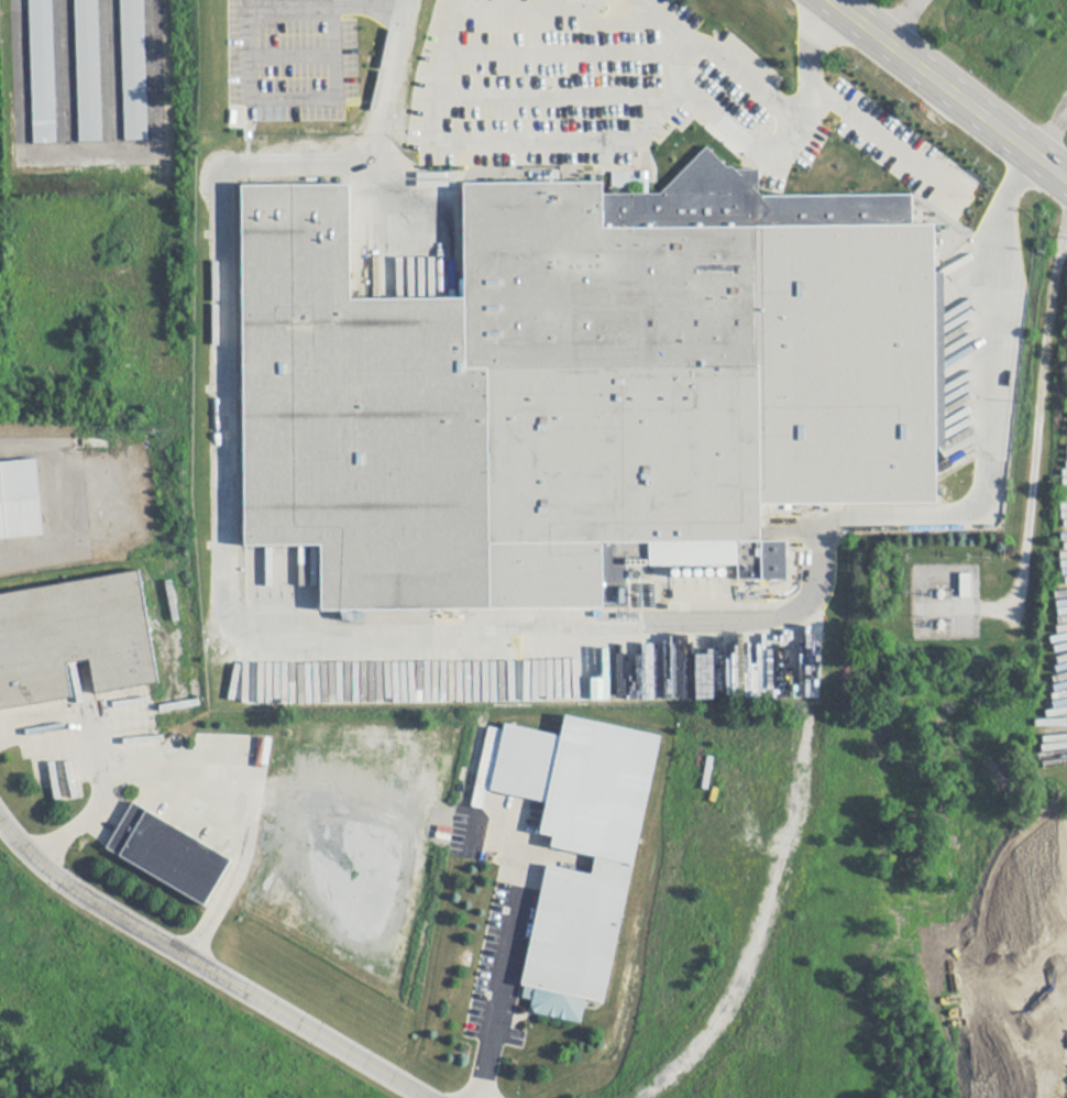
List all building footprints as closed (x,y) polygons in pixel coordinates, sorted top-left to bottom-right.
[(29,144),(24,0),(49,0),(54,143),(29,144)] [(73,143),(69,0),(97,0),(100,142),(73,143)] [(120,140),(117,0),(142,0),(145,140),(120,140)] [(233,176),(355,174),(356,289),(453,288),(452,176),(600,174),(600,224),(613,216),(613,194),(662,194),(706,147),(726,167),(755,166),(755,196),(911,194),(911,222),(928,221),(932,495),(750,497),(751,540),(602,541),(603,607),(319,612),(318,541),(238,542),(233,176)] [(945,204),(926,186),(910,203),(929,221),(945,204)] [(44,531),(33,461),(0,463),(0,536),(44,531)] [(67,690),(63,665),(86,660),(91,691),(162,679),(142,563),(0,588),(0,702),(67,690)] [(972,572),(959,572),(959,596),(972,596),(972,572)] [(501,717),(553,729),(558,706),(670,731),(608,1009),(512,987),(540,858),(584,868),(587,854),(553,847),(557,831),(543,827),(551,794),(486,780),(501,717)] [(129,799),(229,855),(204,900),(103,843),(129,799)]
